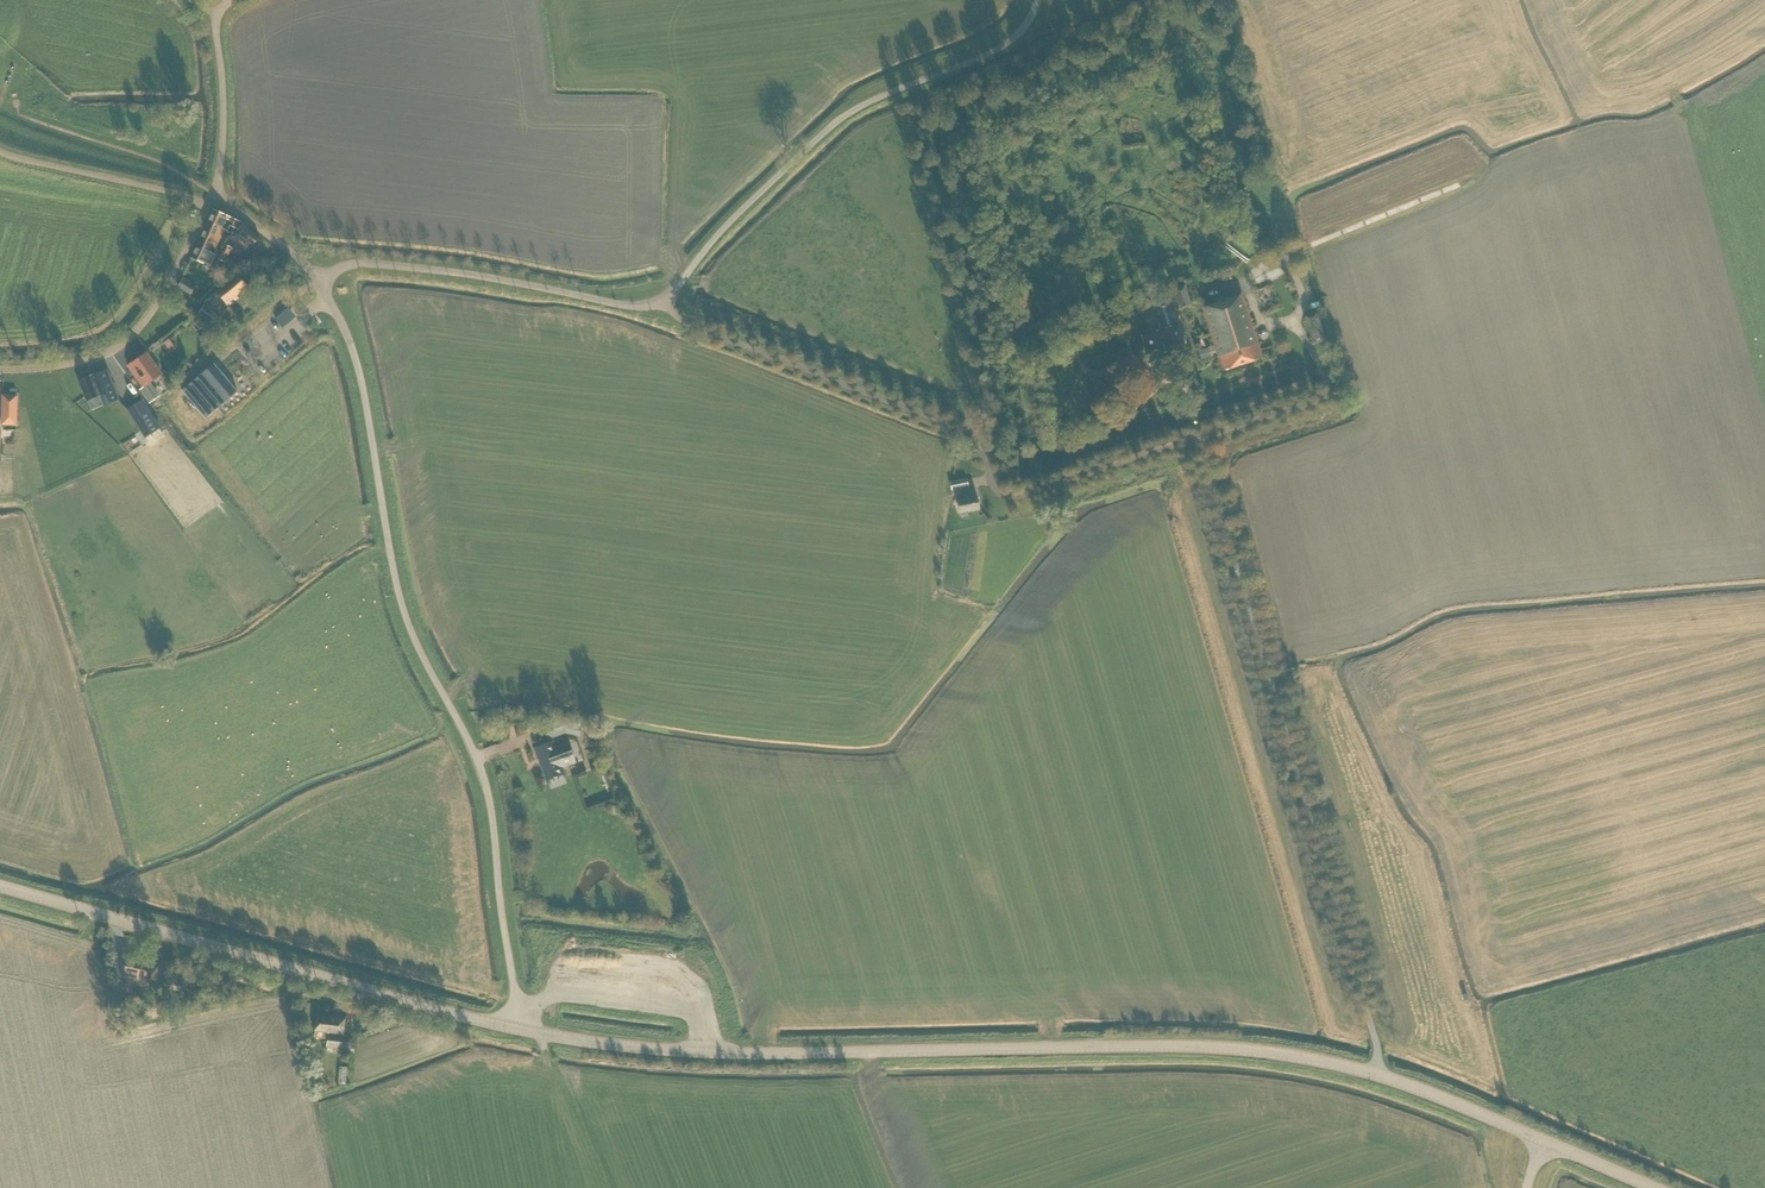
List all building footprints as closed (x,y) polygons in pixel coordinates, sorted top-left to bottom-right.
[(240,222),(213,210),(208,222),(224,230),(228,232),(230,227),(237,230),(240,222)] [(213,253),(224,230),(208,222),(197,246),(213,253)] [(225,243),(231,247),(234,249),(239,242),(246,248),(249,244),(252,246),(259,237),(243,224),(236,233),(232,239),(229,237),(225,243)] [(230,227),(228,232),(234,235),(237,230),(230,227)] [(204,264),(205,263),(211,266),(216,255),(213,253),(197,246),(191,258),(204,264)] [(228,255),(221,252),(218,260),(224,262),(228,255)] [(225,262),(220,268),(226,274),(228,272),(233,269),(225,262)] [(229,307),(239,299),(237,296),(248,287),(238,274),(216,292),(229,307)] [(190,295),(195,287),(183,279),(178,287),(190,295)] [(1178,309),(1190,305),(1185,286),(1173,289),(1178,309)] [(1262,358),(1256,341),(1241,293),(1214,302),(1214,303),(1202,308),(1218,357),(1219,357),(1224,370),(1262,358)] [(1184,342),(1177,323),(1169,297),(1151,303),(1159,329),(1149,333),(1148,329),(1140,332),(1147,354),(1184,342)] [(212,323),(218,316),(204,305),(198,313),(212,323)] [(292,320),(295,317),(287,307),(284,310),(292,320)] [(291,320),(284,311),(275,318),(283,328),(291,320)] [(1313,344),(1320,341),(1324,340),(1316,313),(1305,316),(1313,344)] [(1208,349),(1199,352),(1201,361),(1211,358),(1208,349)] [(162,374),(147,353),(136,361),(135,360),(128,366),(143,387),(139,390),(150,404),(161,396),(151,382),(162,374)] [(208,369),(182,391),(205,419),(238,392),(219,370),(218,370),(214,366),(209,370),(208,369)] [(104,406),(118,400),(119,400),(107,370),(93,376),(93,377),(90,378),(89,377),(78,381),(87,401),(100,395),(104,406)] [(18,425),(18,395),(2,394),(1,425),(18,425)] [(146,437),(160,428),(142,400),(128,409),(146,437)] [(966,478),(950,482),(952,490),(968,487),(966,478)] [(977,497),(975,488),(962,490),(963,494),(960,494),(961,500),(957,501),(960,513),(961,513),(962,519),(968,518),(967,512),(980,509),(977,497)] [(559,717),(565,733),(580,736),(583,722),(559,717)] [(562,766),(573,762),(567,745),(556,749),(553,742),(535,748),(546,780),(564,774),(562,766)] [(118,1002),(126,1001),(124,986),(116,988),(118,1002)] [(343,1042),(345,1017),(329,1015),(329,1017),(315,1016),(315,1030),(315,1036),(328,1038),(327,1046),(329,1046),(329,1052),(350,1054),(351,1043),(343,1042)]
